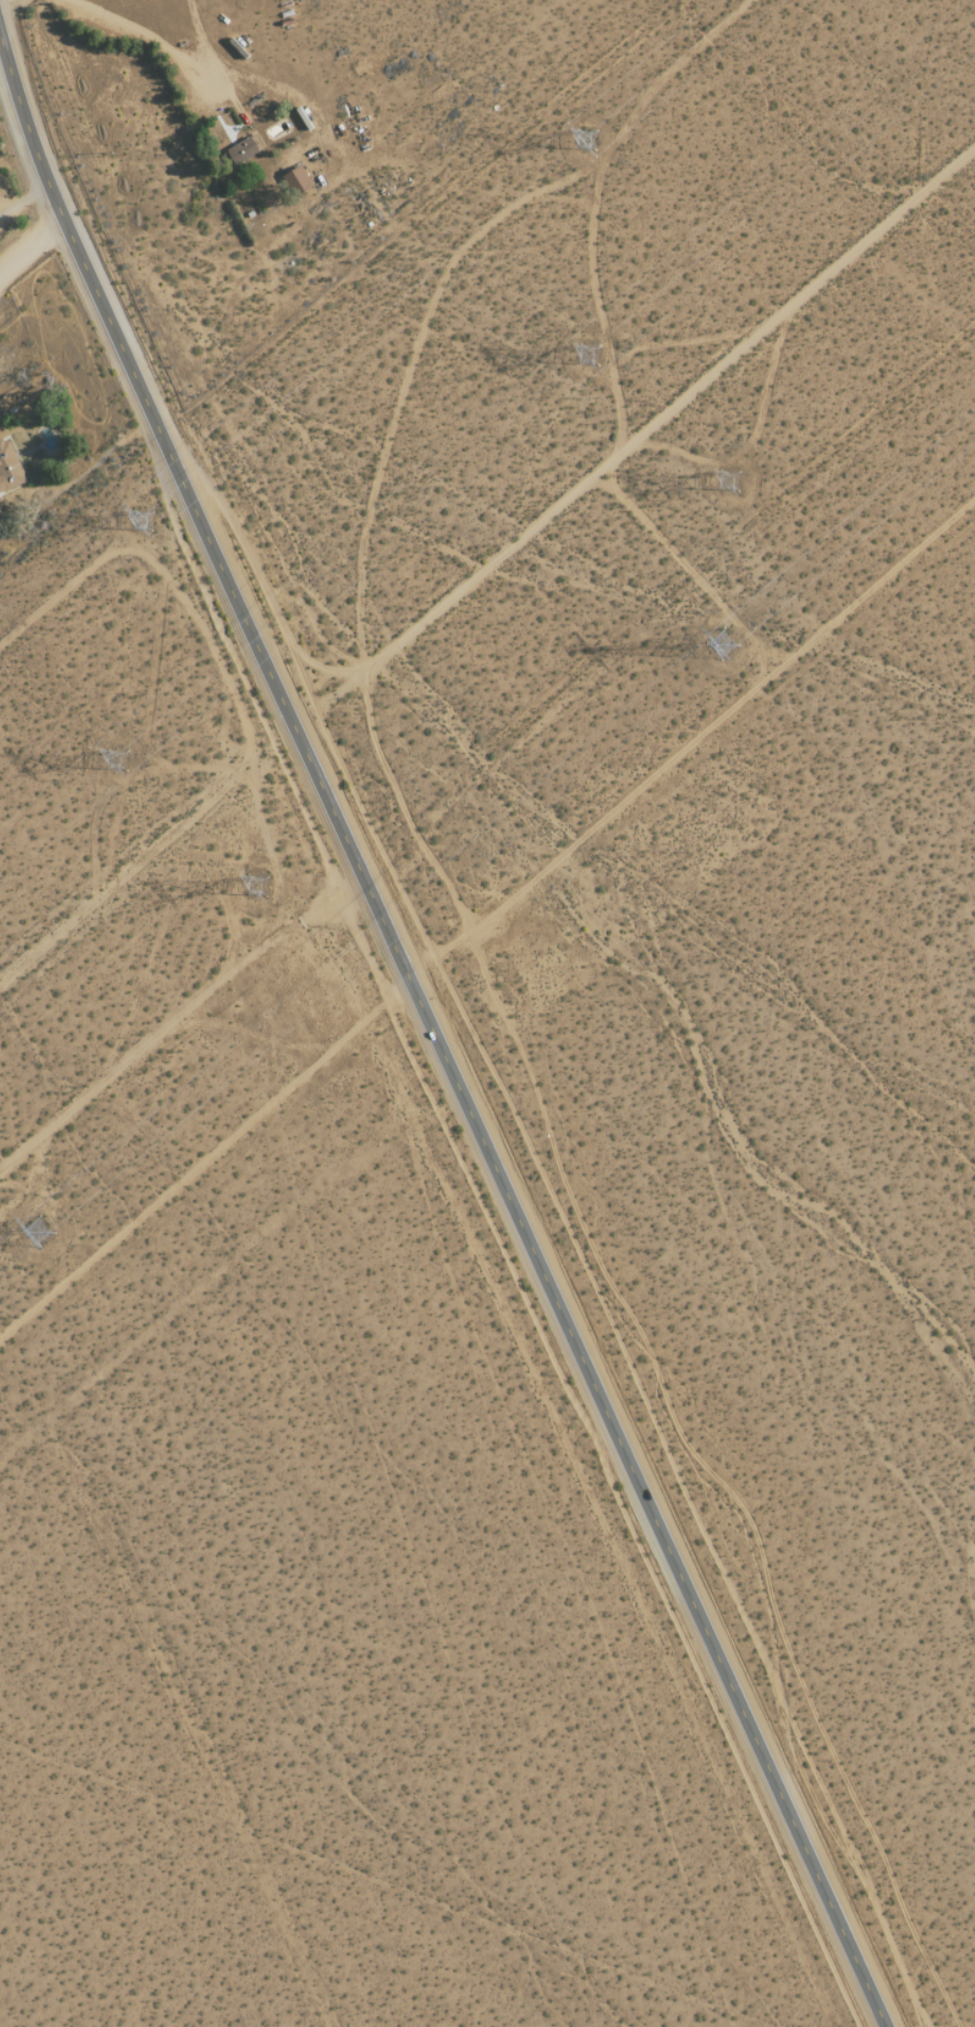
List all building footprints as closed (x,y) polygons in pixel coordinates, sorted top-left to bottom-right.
[(259,153),(251,136),(226,149),(234,165),(259,153)] [(283,175),(293,197),(313,188),(303,166),(283,175)] [(0,441),(0,493),(27,482),(9,438),(0,441)]
